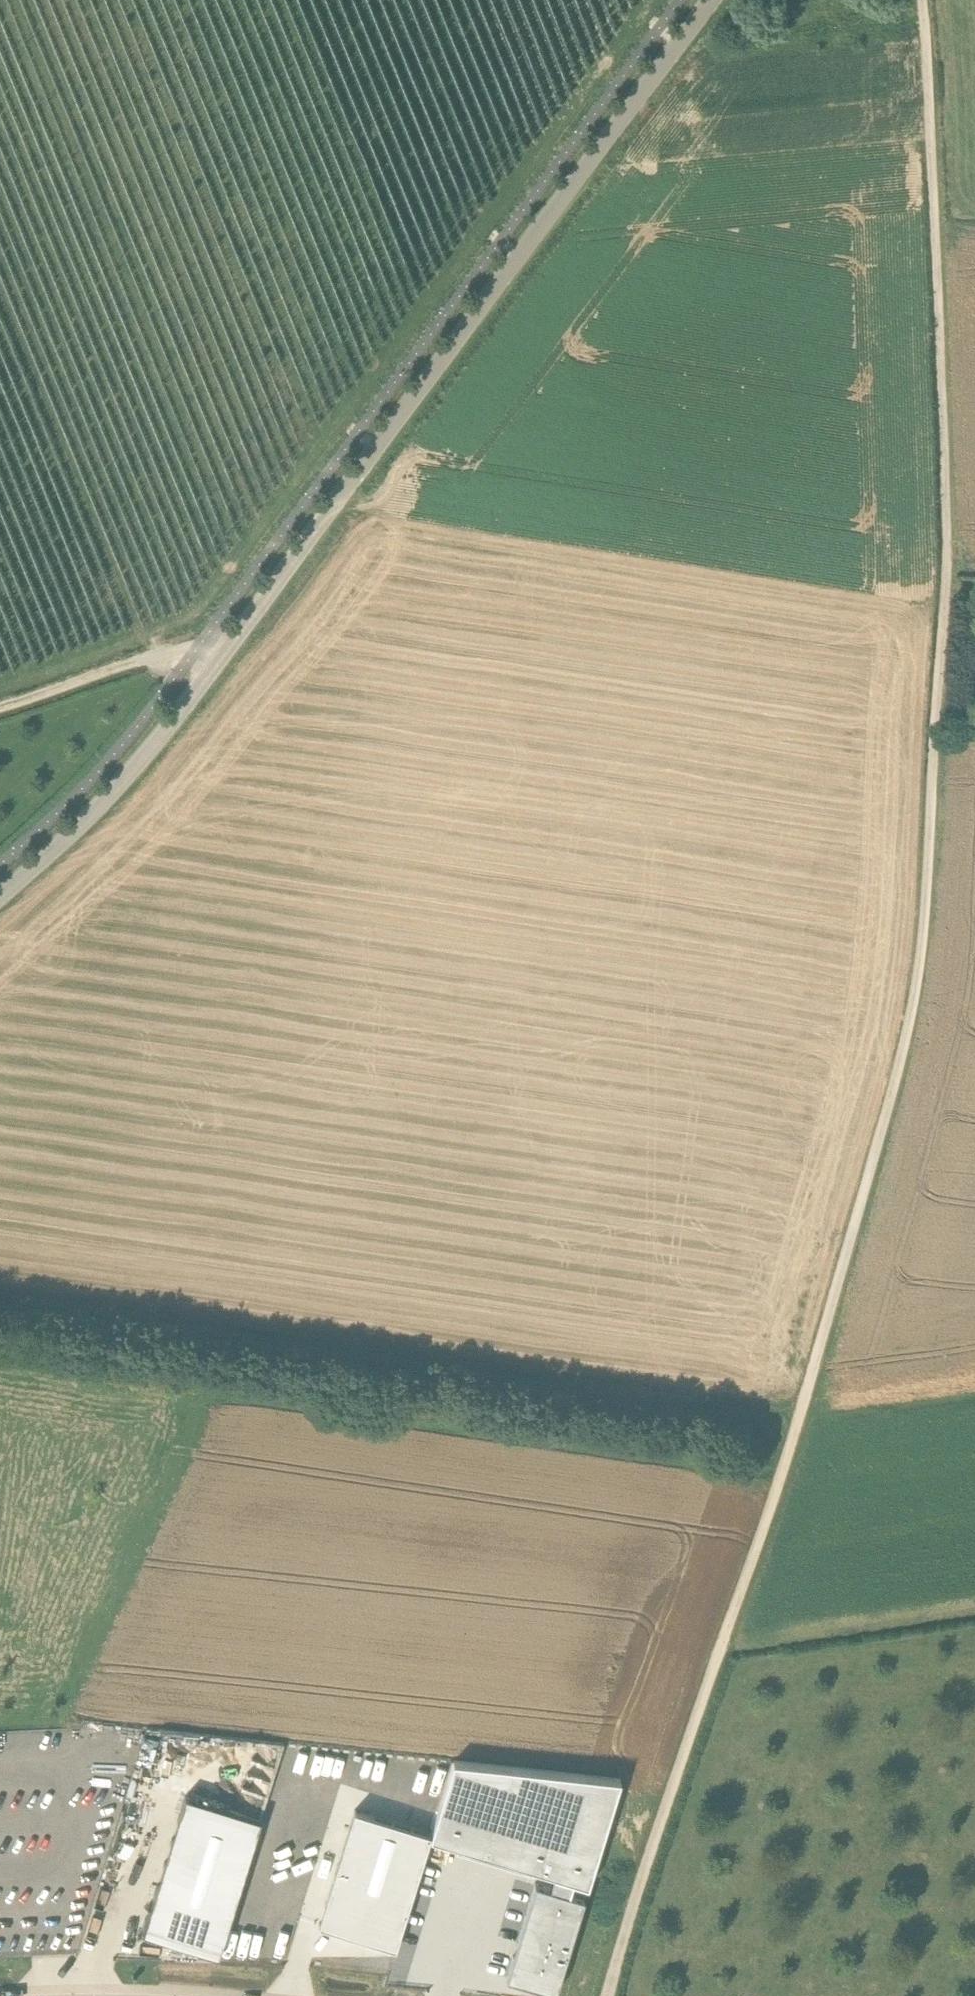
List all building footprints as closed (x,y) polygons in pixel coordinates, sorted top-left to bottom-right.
[(454,1758),(431,1834),(554,1873),(551,1884),(535,1880),(506,1975),(555,1990),(585,1895),(569,1890),(573,1879),(588,1883),(621,1776),(454,1758)] [(199,1955),(200,1951),(219,1957),(261,1820),(184,1796),(150,1910),(149,1910),(140,1936),(199,1955)] [(353,1811),(318,1926),(394,1949),(429,1835),(353,1811)]
